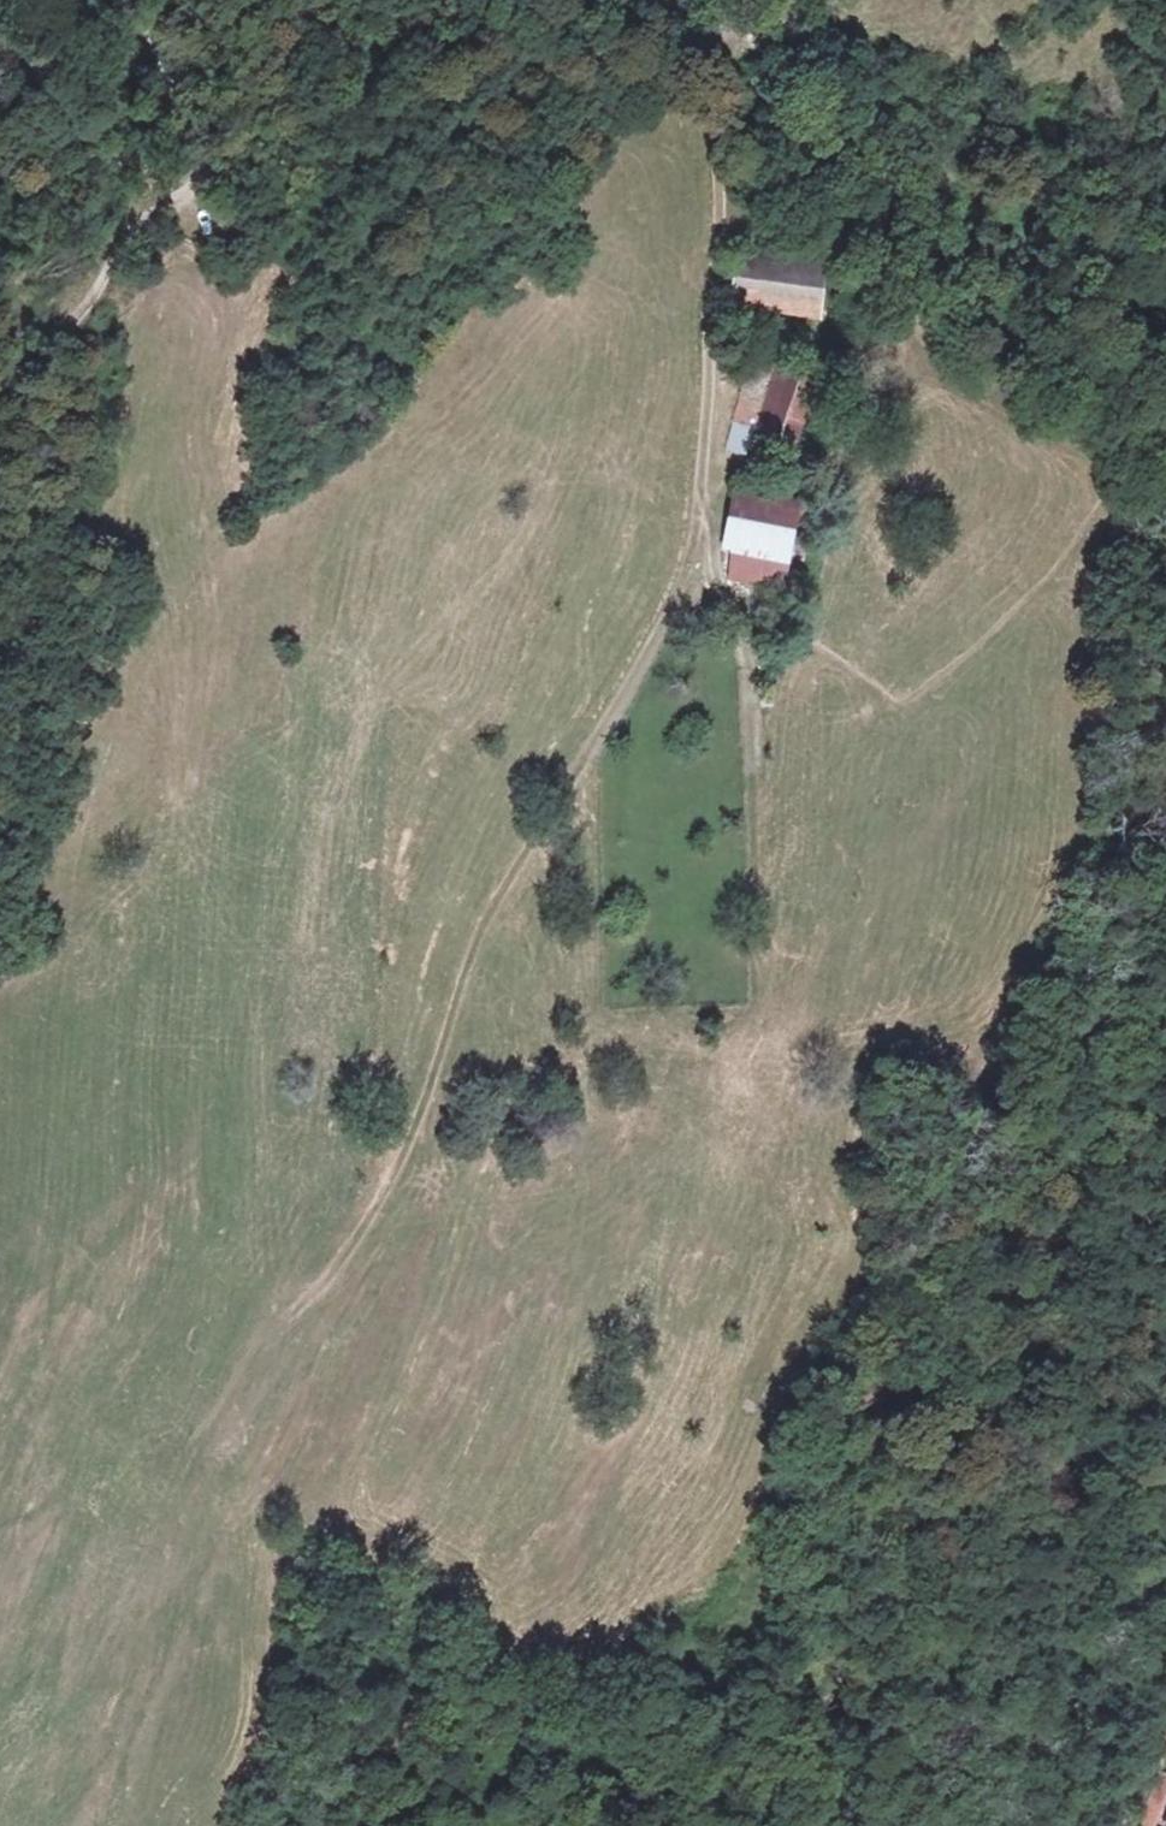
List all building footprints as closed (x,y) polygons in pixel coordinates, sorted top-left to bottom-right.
[(838,267),(744,246),(731,306),(825,327),(838,267)] [(833,374),(747,354),(731,421),(816,442),(833,374)] [(805,499),(740,486),(725,564),(791,577),(805,499)]
